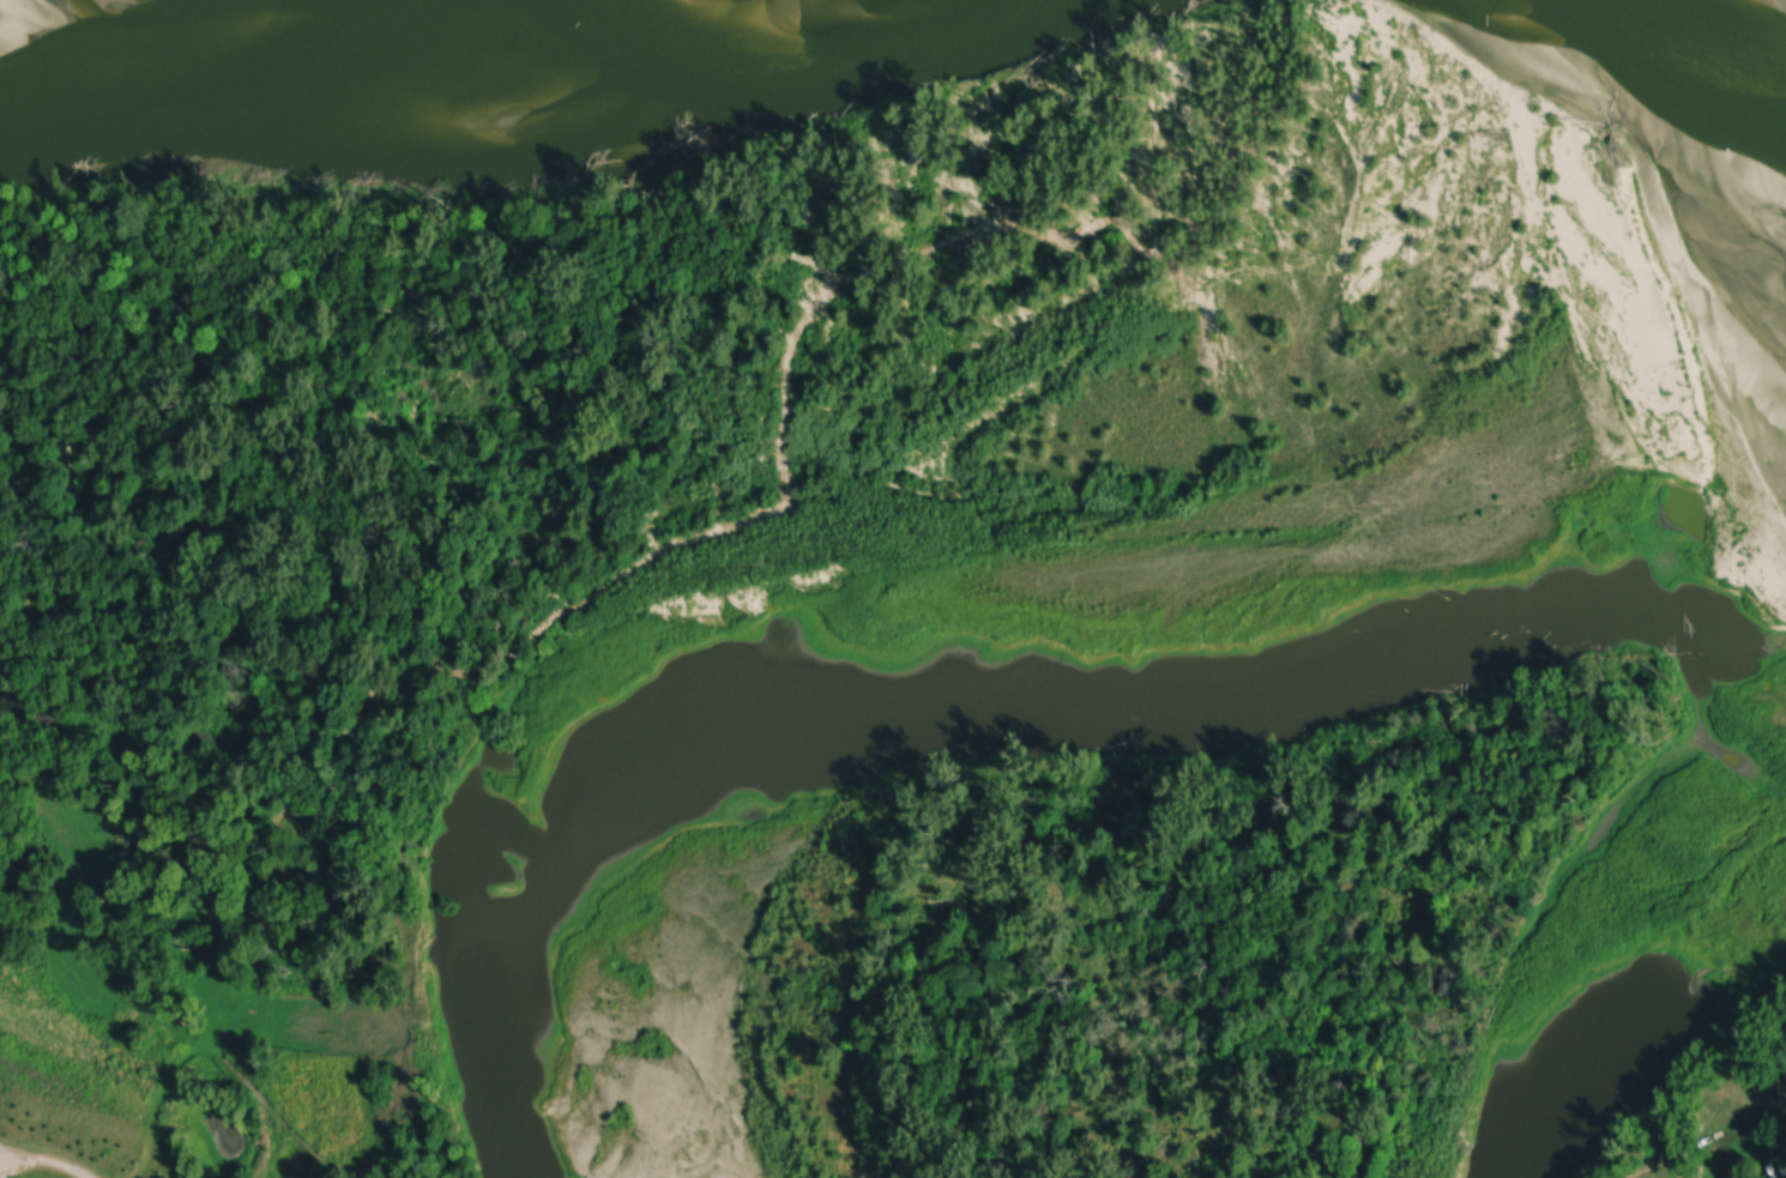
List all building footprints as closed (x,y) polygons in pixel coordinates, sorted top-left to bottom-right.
[(1771,1177),(1782,1177),(1775,1166),(1767,1170),(1771,1177)]
